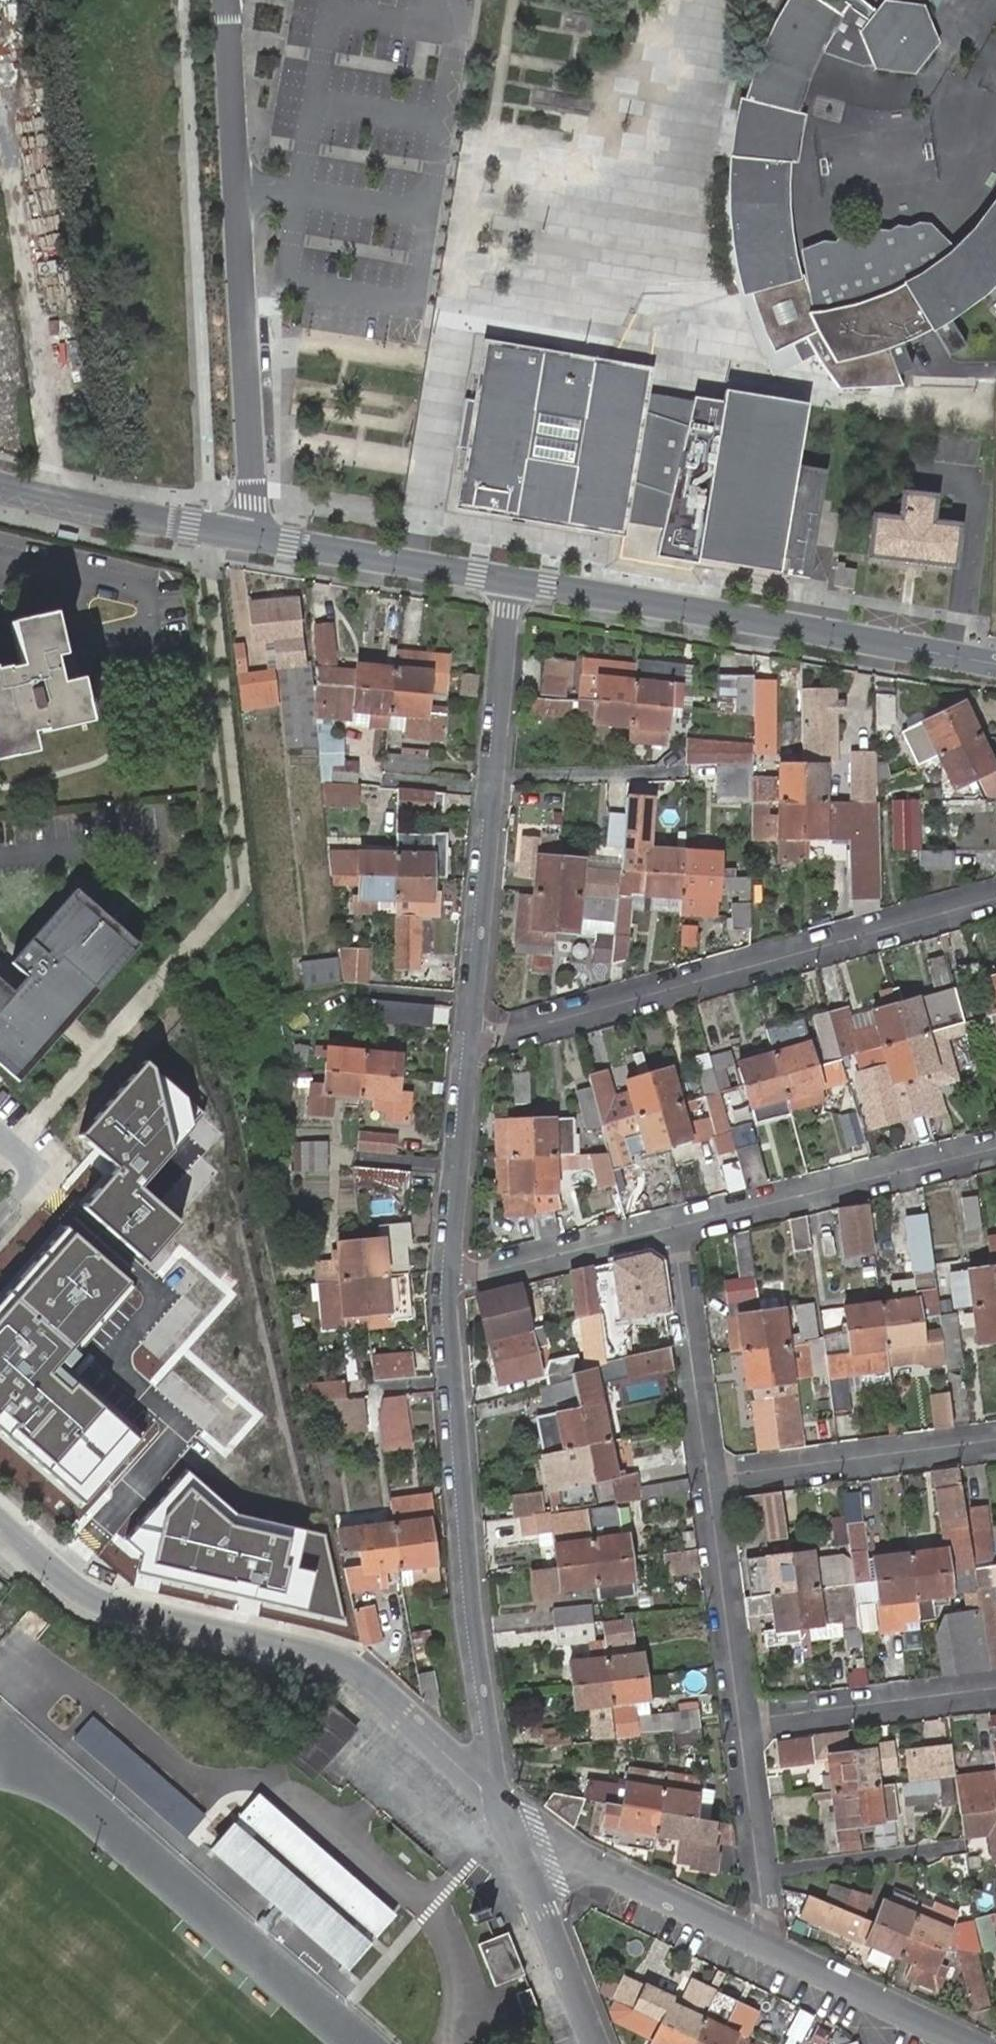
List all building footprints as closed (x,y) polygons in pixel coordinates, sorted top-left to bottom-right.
[(796,111),(806,84),(812,69),(815,49),(816,44),(820,37),(825,29),(833,18),(837,11),(842,5),(845,2),(847,0),(789,0),(766,41),(742,101),(796,111)] [(889,0),(870,25),(864,33),(878,66),(919,69),(940,41),(926,5),(889,0)] [(864,66),(874,66),(859,33),(869,18),(845,2),(837,11),(815,49),(864,66)] [(748,292),(753,291),(800,276),(802,276),(795,250),(790,201),(791,162),(798,161),(804,112),(796,111),(742,101),(736,101),(729,143),(727,157),(727,200),(733,242),(748,292)] [(800,276),(753,291),(753,302),(756,312),(762,328),(772,354),(786,347),(795,363),(815,352),(838,389),(903,385),(887,348),(913,340),(934,329),(970,308),(989,291),(995,298),(995,199),(995,202),(950,250),(923,270),(899,285),(887,291),(851,305),(817,312),(810,313),(800,276)] [(816,242),(795,250),(802,276),(800,276),(810,313),(817,312),(851,305),(887,291),(899,285),(923,270),(950,250),(926,223),(913,221),(904,225),(890,225),(883,231),(870,229),(855,237),(833,236),(829,241),(816,242)] [(753,291),(748,292),(741,293),(760,341),(773,373),(795,363),(786,347),(772,354),(762,328),(756,312),(753,302),(753,291)] [(464,396),(456,446),(469,448),(460,504),(624,531),(626,520),(632,481),(653,488),(673,494),(666,527),(661,550),(691,555),(692,551),(698,552),(696,558),(808,577),(827,469),(798,464),(808,403),(725,389),(723,400),(693,395),(692,399),(687,427),(663,419),(643,412),(647,392),(649,370),(486,342),(477,399),(464,396)] [(647,392),(643,412),(663,419),(687,427),(692,399),(647,392)] [(632,481),(626,520),(666,527),(673,494),(653,488),(632,481)] [(936,497),(906,493),(903,518),(877,516),(872,555),(957,564),(961,525),(951,524),(952,507),(935,505),(936,497)] [(843,562),(839,587),(860,590),(862,570),(851,569),(852,563),(843,562)] [(281,667),(305,664),(301,641),(297,599),(252,602),(257,643),(267,642),(278,641),(281,667)] [(63,651),(52,610),(8,621),(18,666),(6,669),(6,666),(0,667),(0,759),(36,751),(32,731),(45,727),(46,730),(92,719),(82,677),(62,680),(56,653),(63,651)] [(317,627),(321,665),(338,663),(333,625),(317,627)] [(245,640),(238,641),(241,671),(249,669),(245,640)] [(278,641),(267,642),(270,669),(281,667),(278,641)] [(313,683),(352,686),(356,687),(392,690),(395,668),(396,652),(397,649),(390,648),(387,668),(359,665),(358,672),(312,668),(313,683)] [(448,656),(396,652),(395,668),(392,690),(429,693),(445,695),(448,656)] [(542,674),(540,694),(566,696),(567,686),(572,686),(575,662),(544,658),(542,674)] [(685,664),(638,659),(637,669),(634,703),(683,708),(685,664)] [(312,668),(312,663),(305,664),(281,667),(284,694),(314,690),(313,683),(312,668)] [(698,664),(685,664),(683,708),(695,708),(698,664)] [(586,665),(582,698),(596,699),(599,666),(586,665)] [(634,703),(637,669),(599,666),(596,699),(634,703)] [(274,670),(241,675),(243,697),(277,692),(274,670)] [(463,673),(460,692),(476,694),(477,674),(463,673)] [(756,688),(756,681),(741,682),(722,682),(721,695),(721,711),(738,713),(740,714),(753,715),(755,715),(756,688)] [(333,715),(346,716),(347,709),(350,709),(352,686),(313,683),(316,716),(317,722),(322,778),(357,782),(358,757),(343,755),(343,734),(334,733),(333,715)] [(392,690),(356,687),(355,709),(350,709),(347,709),(346,716),(346,724),(386,728),(388,712),(390,712),(392,690)] [(755,715),(755,742),(771,742),(772,688),(756,688),(755,715)] [(836,689),(803,690),(805,765),(805,801),(827,802),(827,767),(838,767),(837,744),(836,689)] [(284,694),(287,725),(317,722),(316,716),(314,690),(284,694)] [(427,714),(429,693),(392,690),(390,712),(409,714),(406,737),(443,740),(446,709),(430,707),(429,715),(427,714)] [(277,692),(243,697),(245,708),(278,703),(277,692)] [(572,699),(534,695),(531,714),(569,717),(572,699)] [(894,696),(878,697),(878,726),(895,726),(894,696)] [(632,725),(634,703),(596,699),(582,698),(581,697),(581,715),(594,716),(594,722),(632,725)] [(962,744),(983,735),(967,701),(945,712),(962,744)] [(683,708),(634,703),(632,725),(631,742),(667,745),(669,715),(683,717),(683,708)] [(389,736),(406,737),(409,714),(390,712),(389,736)] [(923,763),(941,755),(962,744),(945,712),(907,731),(923,763)] [(718,763),(752,762),(751,740),(753,740),(753,715),(740,714),(738,713),(736,739),(687,741),(688,764),(718,763)] [(287,725),(288,747),(319,744),(317,722),(287,725)] [(979,778),(981,777),(992,798),(995,797),(995,763),(983,735),(962,744),(979,778)] [(959,789),(979,778),(962,744),(941,755),(959,789)] [(400,746),(401,755),(418,757),(427,758),(428,748),(400,746)] [(387,754),(386,768),(393,768),(429,773),(430,758),(427,758),(418,757),(394,755),(387,754)] [(875,800),(875,755),(855,754),(855,800),(875,800)] [(754,798),(754,780),(754,762),(752,762),(718,763),(717,797),(754,798)] [(805,801),(805,765),(783,765),(783,780),(754,780),(754,798),(754,800),(805,801)] [(358,784),(326,782),(324,804),(356,806),(358,784)] [(443,791),(398,787),(397,812),(434,813),(434,805),(443,806),(443,791)] [(654,799),(627,797),(626,813),(622,846),(620,870),(647,872),(682,874),(684,851),(651,849),(654,799)] [(910,831),(910,799),(895,799),(895,848),(919,848),(919,832),(910,831)] [(919,832),(919,800),(910,799),(910,831),(919,832)] [(804,837),(805,801),(754,800),(754,811),(753,837),(779,837),(784,837),(783,860),(803,860),(804,837)] [(827,802),(805,801),(804,837),(826,838),(852,839),(852,850),(851,893),(879,890),(878,850),(877,803),(852,802),(827,802)] [(622,846),(626,813),(609,812),(606,845),(622,846)] [(559,814),(544,813),(542,825),(558,826),(559,814)] [(397,834),(396,853),(396,876),(432,877),(449,877),(448,834),(397,834)] [(537,878),(536,891),(556,894),(560,856),(562,841),(524,837),(520,876),(537,878)] [(720,853),(684,851),(682,874),(719,875),(720,853)] [(957,869),(956,851),(923,851),(923,869),(957,869)] [(328,852),(330,876),(336,876),(359,876),(396,876),(396,853),(328,852)] [(560,856),(556,894),(580,896),(617,901),(619,871),(582,868),(584,859),(560,856)] [(620,863),(584,859),(582,868),(619,871),(620,863)] [(680,896),(682,874),(647,872),(620,870),(617,901),(614,923),(613,935),(610,963),(625,959),(632,904),(633,893),(680,896)] [(679,914),(700,915),(700,909),(716,910),(719,875),(682,874),(680,896),(680,908),(679,914)] [(359,876),(336,876),(336,883),(359,884),(359,898),(376,898),(395,899),(396,876),(359,876)] [(432,877),(396,876),(395,899),(395,916),(400,916),(398,965),(417,966),(417,951),(430,952),(431,914),(441,914),(441,891),(433,890),(432,877)] [(749,891),(750,877),(725,876),(724,890),(734,891),(749,891)] [(18,1082),(66,1023),(139,944),(76,889),(11,962),(0,952),(0,1066),(18,1082)] [(517,944),(551,948),(552,929),(556,894),(536,891),(535,898),(521,896),(517,944)] [(749,891),(734,891),(735,904),(749,905),(749,891)] [(680,908),(680,896),(633,893),(632,904),(680,908)] [(556,894),(552,929),(576,932),(577,918),(614,923),(617,901),(580,896),(556,894)] [(376,898),(359,898),(354,898),(353,910),(376,911),(376,898)] [(748,928),(749,905),(735,904),(734,928),(748,928)] [(577,918),(576,932),(595,933),(613,935),(614,923),(577,918)] [(592,961),(610,963),(613,935),(595,933),(592,961)] [(517,944),(516,951),(532,953),(550,955),(551,948),(517,944)] [(345,980),(365,982),(368,950),(347,948),(345,980)] [(550,955),(532,953),(531,964),(550,965),(550,955)] [(337,956),(302,961),(305,990),(340,980),(337,956)] [(951,981),(944,957),(928,961),(934,986),(951,981)] [(550,965),(531,964),(530,971),(549,972),(550,965)] [(982,999),(983,1003),(978,1005),(971,977),(955,981),(966,1020),(987,1015),(995,1013),(995,995),(982,999)] [(965,1022),(956,988),(897,1005),(907,1038),(944,1028),(965,1022)] [(897,1005),(892,989),(883,992),(888,1007),(874,1011),(878,1024),(855,1030),(854,1030),(850,1016),(848,1008),(830,1014),(841,1055),(861,1051),(865,1049),(874,1047),(907,1038),(897,1005)] [(430,1004),(370,999),(369,1020),(428,1025),(430,1004)] [(874,1011),(850,1016),(855,1030),(878,1024),(874,1011)] [(987,1015),(995,1051),(995,1013),(987,1015)] [(803,1019),(767,1029),(773,1052),(779,1075),(816,1064),(842,1057),(841,1055),(830,1014),(813,1019),(821,1047),(812,1049),(803,1019)] [(925,1110),(927,1115),(944,1110),(939,1093),(951,1089),(948,1081),(944,1065),(953,1062),(946,1035),(967,1029),(965,1022),(944,1028),(907,1038),(916,1074),(925,1110)] [(889,1064),(857,1072),(871,1125),(925,1110),(916,1074),(907,1038),(874,1047),(877,1057),(886,1054),(889,1064)] [(294,1060),(308,1062),(309,1042),(296,1040),(294,1060)] [(364,1072),(367,1049),(329,1044),(326,1068),(364,1072)] [(868,1059),(877,1057),(874,1047),(865,1049),(868,1059)] [(402,1052),(367,1049),(364,1072),(399,1076),(402,1052)] [(658,1108),(648,1073),(642,1050),(633,1052),(640,1076),(626,1080),(630,1093),(614,1096),(606,1068),(587,1073),(591,1089),(601,1124),(614,1120),(616,1120),(636,1114),(658,1108)] [(712,1056),(715,1069),(733,1064),(730,1051),(712,1056)] [(744,1085),(779,1075),(773,1052),(738,1062),(744,1085)] [(145,1059),(80,1133),(120,1168),(84,1209),(148,1265),(183,1226),(148,1195),(214,1121),(145,1059)] [(944,1065),(948,1081),(958,1078),(953,1062),(944,1065)] [(845,1083),(840,1063),(825,1067),(830,1088),(845,1083)] [(822,1086),(816,1064),(779,1075),(785,1096),(822,1086)] [(362,1096),(364,1072),(326,1068),(324,1084),(314,1083),(311,1113),(332,1115),(334,1092),(362,1096)] [(670,1068),(648,1073),(658,1108),(679,1103),(670,1068)] [(719,1092),(713,1069),(698,1072),(704,1096),(710,1094),(719,1092)] [(528,1105),(527,1071),(514,1071),(514,1105),(528,1105)] [(399,1076),(364,1072),(362,1096),(387,1099),(385,1120),(407,1122),(410,1092),(398,1091),(399,1076)] [(785,1096),(779,1075),(744,1085),(754,1124),(790,1114),(789,1110),(785,1096)] [(826,1100),(822,1086),(785,1096),(789,1110),(826,1100)] [(601,1124),(591,1089),(578,1093),(588,1132),(602,1128),(601,1124)] [(687,1122),(684,1112),(698,1109),(696,1098),(679,1103),(658,1108),(668,1144),(690,1138),(691,1143),(713,1136),(718,1154),(734,1151),(734,1149),(729,1131),(719,1092),(710,1094),(715,1114),(687,1122)] [(658,1108),(636,1114),(616,1120),(614,1120),(601,1124),(602,1128),(609,1155),(610,1156),(612,1166),(625,1162),(618,1128),(638,1122),(645,1149),(668,1144),(658,1108)] [(862,1141),(856,1115),(844,1118),(850,1144),(862,1141)] [(571,1118),(532,1120),(533,1158),(578,1156),(578,1134),(572,1134),(571,1118)] [(496,1138),(496,1120),(485,1120),(485,1138),(496,1138)] [(496,1138),(496,1158),(497,1158),(509,1158),(533,1158),(532,1120),(496,1120),(496,1138)] [(750,1125),(729,1131),(734,1149),(734,1151),(745,1188),(765,1183),(750,1125)] [(360,1147),(394,1150),(396,1135),(361,1131),(360,1147)] [(300,1142),(301,1169),(327,1168),(327,1142),(300,1142)] [(578,1156),(533,1158),(535,1195),(556,1194),(555,1172),(594,1170),(591,1155),(578,1156)] [(609,1155),(591,1155),(599,1187),(617,1183),(612,1166),(610,1156),(609,1155)] [(510,1196),(509,1158),(497,1158),(498,1196),(510,1196)] [(535,1195),(533,1158),(509,1158),(510,1196),(535,1195)] [(409,1189),(410,1171),(354,1166),(356,1185),(409,1189)] [(982,1228),(978,1197),(964,1199),(968,1229),(982,1228)] [(867,1206),(842,1209),(849,1254),(873,1251),(867,1206)] [(545,1237),(560,1233),(554,1208),(539,1212),(545,1237)] [(807,1215),(790,1219),(794,1252),(812,1250),(807,1215)] [(914,1278),(916,1292),(936,1290),(928,1215),(907,1217),(914,1278)] [(65,1223),(0,1298),(0,1426),(86,1500),(140,1438),(57,1366),(132,1280),(65,1223)] [(404,1251),(413,1250),(411,1223),(382,1226),(383,1237),(361,1240),(365,1278),(405,1273),(404,1251)] [(727,1329),(731,1350),(744,1348),(766,1345),(761,1309),(749,1228),(737,1231),(742,1279),(728,1281),(731,1301),(752,1299),(754,1311),(739,1313),(741,1326),(727,1329)] [(987,1239),(991,1267),(995,1304),(995,1238),(987,1239)] [(320,1265),(322,1282),(327,1281),(365,1278),(361,1240),(339,1241),(341,1263),(320,1265)] [(645,1253),(593,1267),(600,1313),(607,1361),(621,1357),(628,1355),(623,1315),(641,1312),(641,1317),(654,1315),(653,1308),(666,1307),(659,1262),(645,1253)] [(583,1316),(592,1314),(600,1313),(593,1267),(576,1271),(571,1272),(575,1309),(581,1308),(582,1316),(583,1316)] [(991,1267),(954,1272),(959,1311),(974,1307),(995,1304),(991,1267)] [(414,1320),(408,1273),(405,1273),(365,1278),(369,1313),(390,1311),(392,1322),(414,1320)] [(333,1325),(346,1323),(346,1316),(369,1313),(365,1278),(327,1281),(333,1325)] [(894,1300),(881,1302),(884,1323),(921,1319),(926,1318),(940,1317),(936,1290),(916,1292),(914,1278),(892,1280),(894,1300)] [(479,1296),(489,1339),(531,1329),(520,1286),(479,1296)] [(752,1299),(731,1301),(733,1313),(739,1313),(754,1311),(752,1299)] [(783,1306),(761,1309),(766,1345),(788,1342),(824,1336),(819,1302),(797,1306),(801,1329),(787,1331),(783,1306)] [(884,1323),(881,1302),(845,1306),(848,1328),(884,1323)] [(974,1307),(980,1343),(995,1341),(995,1304),(974,1307)] [(369,1322),(370,1326),(392,1324),(392,1322),(390,1311),(369,1313),(369,1322)] [(956,1312),(941,1316),(947,1363),(948,1370),(963,1368),(956,1312)] [(346,1323),(369,1322),(369,1313),(346,1316),(346,1323)] [(572,1371),(595,1364),(606,1361),(607,1361),(600,1313),(592,1314),(593,1319),(583,1321),(587,1358),(579,1361),(577,1355),(549,1361),(546,1371),(551,1386),(574,1380),(572,1371)] [(725,1315),(727,1329),(741,1326),(739,1313),(733,1313),(725,1315)] [(582,1316),(573,1319),(577,1355),(579,1361),(587,1358),(583,1321),(583,1316),(582,1316)] [(884,1323),(889,1363),(923,1358),(924,1365),(947,1363),(941,1316),(940,1317),(926,1318),(921,1319),(884,1323)] [(848,1328),(824,1336),(834,1415),(852,1412),(847,1374),(889,1369),(889,1363),(884,1323),(848,1328)] [(531,1329),(489,1339),(501,1384),(542,1374),(535,1348),(550,1344),(545,1326),(531,1329)] [(788,1342),(766,1345),(771,1383),(773,1396),(780,1448),(803,1445),(794,1380),(812,1377),(808,1341),(789,1343),(788,1342)] [(625,1374),(673,1360),(671,1343),(628,1355),(621,1357),(607,1361),(606,1361),(610,1378),(625,1374)] [(753,1394),(760,1450),(780,1448),(773,1396),(771,1383),(766,1345),(744,1348),(749,1385),(755,1385),(757,1394),(753,1394)] [(373,1357),(376,1380),(415,1378),(412,1354),(373,1357)] [(588,1444),(611,1439),(595,1364),(572,1371),(574,1380),(578,1396),(580,1408),(588,1444)] [(574,1380),(550,1386),(554,1402),(578,1396),(574,1380)] [(347,1382),(330,1384),(333,1402),(349,1400),(347,1382)] [(333,1402),(330,1384),(304,1387),(308,1403),(333,1402)] [(554,1402),(550,1386),(541,1389),(545,1404),(554,1402)] [(951,1391),(933,1393),(937,1428),(955,1426),(951,1391)] [(384,1400),(381,1418),(385,1451),(409,1447),(402,1398),(384,1400)] [(349,1400),(333,1402),(336,1435),(366,1432),(362,1399),(349,1400)] [(564,1447),(565,1449),(588,1444),(580,1408),(538,1416),(544,1451),(564,1447)] [(597,1479),(602,1503),(617,1501),(689,1490),(688,1479),(633,1487),(629,1472),(619,1475),(611,1439),(588,1444),(597,1479)] [(592,1480),(597,1479),(588,1444),(565,1449),(566,1453),(546,1457),(553,1491),(560,1489),(565,1507),(597,1500),(592,1480)] [(914,1576),(949,1571),(973,1568),(958,1467),(932,1471),(944,1548),(910,1553),(914,1576)] [(241,1517),(185,1471),(127,1539),(143,1550),(140,1569),(343,1617),(328,1535),(241,1517)] [(782,1490),(764,1492),(769,1534),(780,1533),(781,1539),(788,1539),(782,1490)] [(540,1493),(514,1497),(516,1515),(541,1512),(540,1493)] [(398,1546),(434,1541),(431,1520),(434,1519),(431,1497),(416,1498),(392,1502),(395,1522),(398,1546)] [(602,1503),(587,1505),(588,1508),(596,1560),(632,1556),(626,1520),(620,1521),(617,1501),(602,1503)] [(596,1560),(588,1508),(547,1514),(549,1529),(575,1526),(575,1529),(555,1532),(556,1543),(555,1543),(557,1566),(596,1560)] [(979,1559),(994,1558),(988,1511),(972,1513),(979,1559)] [(395,1522),(346,1530),(348,1552),(363,1550),(398,1546),(395,1522)] [(865,1526),(848,1528),(855,1584),(872,1582),(865,1526)] [(343,1553),(348,1553),(348,1552),(346,1530),(338,1531),(343,1553)] [(398,1546),(402,1569),(413,1567),(415,1582),(439,1579),(434,1541),(398,1546)] [(402,1569),(398,1546),(363,1550),(365,1566),(348,1568),(352,1591),(389,1586),(387,1571),(402,1569)] [(694,1550),(661,1554),(664,1573),(696,1569),(694,1550)] [(812,1552),(790,1555),(794,1589),(817,1585),(812,1552)] [(914,1576),(910,1553),(874,1558),(877,1582),(914,1576)] [(772,1588),(772,1592),(794,1589),(790,1555),(752,1560),(757,1590),(772,1588)] [(632,1556),(596,1560),(599,1583),(600,1598),(637,1594),(632,1556)] [(545,1567),(530,1570),(534,1600),(562,1595),(561,1588),(599,1583),(596,1560),(557,1566),(545,1567)] [(991,1567),(973,1568),(979,1591),(991,1669),(995,1669),(995,1566),(991,1567)] [(413,1567),(402,1569),(404,1584),(415,1582),(413,1567)] [(979,1591),(973,1568),(949,1571),(914,1576),(919,1618),(919,1621),(939,1618),(937,1596),(979,1591)] [(877,1635),(902,1632),(901,1621),(919,1618),(914,1576),(877,1582),(880,1602),(873,1603),(877,1635)] [(8,1587),(0,1580),(0,1597),(8,1587)] [(880,1602),(877,1582),(872,1582),(855,1584),(858,1605),(873,1603),(880,1602)] [(841,1620),(842,1628),(861,1626),(858,1605),(855,1584),(817,1585),(794,1589),(799,1624),(801,1641),(808,1639),(807,1633),(806,1624),(841,1620)] [(794,1589),(772,1592),(773,1594),(775,1610),(776,1627),(799,1624),(794,1589)] [(775,1610),(773,1594),(763,1595),(765,1611),(775,1610)] [(556,1625),(596,1621),(593,1601),(554,1606),(556,1625)] [(360,1626),(365,1646),(384,1642),(378,1608),(357,1612),(360,1626)] [(946,1614),(953,1674),(989,1669),(980,1610),(946,1614)] [(610,1678),(646,1673),(643,1651),(636,1652),(631,1617),(603,1620),(606,1643),(610,1678)] [(919,1618),(901,1621),(902,1632),(920,1630),(919,1621),(919,1618)] [(841,1620),(806,1624),(807,1633),(842,1628),(841,1620)] [(598,1639),(596,1621),(556,1625),(558,1643),(598,1639)] [(861,1626),(842,1628),(844,1642),(862,1639),(861,1626)] [(414,1654),(433,1651),(430,1629),(410,1631),(414,1654)] [(569,1661),(572,1684),(610,1678),(606,1643),(592,1645),(594,1659),(569,1661)] [(419,1671),(423,1699),(439,1697),(434,1669),(419,1671)] [(846,1672),(848,1689),(869,1686),(866,1669),(846,1672)] [(650,1697),(646,1673),(610,1678),(613,1702),(635,1699),(650,1697)] [(653,1695),(666,1695),(666,1676),(653,1676),(653,1695)] [(608,1703),(613,1702),(610,1678),(572,1684),(575,1707),(588,1705),(593,1739),(612,1737),(608,1703)] [(636,1705),(638,1715),(652,1713),(650,1697),(635,1699),(636,1705)] [(326,1700),(280,1753),(312,1781),(359,1729),(326,1700)] [(636,1705),(614,1708),(618,1739),(641,1735),(641,1734),(672,1729),(673,1731),(694,1728),(695,1728),(700,1727),(698,1711),(670,1714),(638,1718),(638,1715),(636,1705)] [(570,1743),(568,1726),(542,1730),(544,1746),(570,1743)] [(675,1733),(676,1746),(702,1742),(700,1730),(675,1733)] [(812,1737),(814,1760),(830,1758),(834,1789),(856,1786),(852,1752),(849,1730),(826,1732),(826,1735),(812,1737)] [(782,1763),(814,1760),(812,1737),(808,1737),(808,1739),(779,1741),(782,1763)] [(852,1752),(856,1786),(878,1783),(877,1773),(897,1771),(896,1755),(887,1756),(885,1744),(873,1746),(873,1749),(852,1752)] [(894,1744),(885,1744),(887,1756),(896,1755),(894,1744)] [(957,1773),(953,1749),(916,1753),(919,1778),(952,1773),(957,1773)] [(659,1809),(665,1772),(630,1767),(624,1804),(659,1809)] [(695,1815),(710,1818),(714,1789),(699,1786),(700,1778),(665,1772),(659,1809),(695,1815)] [(919,1778),(904,1780),(906,1795),(939,1790),(940,1799),(941,1806),(956,1804),(952,1773),(919,1778)] [(988,1774),(957,1777),(963,1815),(991,1812),(995,1812),(995,1773),(988,1774)] [(585,1798),(587,1798),(607,1802),(616,1803),(618,1784),(588,1779),(585,1798)] [(856,1786),(861,1825),(865,1850),(901,1846),(895,1806),(892,1781),(878,1783),(856,1786)] [(856,1786),(834,1789),(816,1791),(816,1799),(834,1797),(838,1827),(861,1825),(856,1786)] [(939,1790),(906,1795),(907,1804),(940,1799),(939,1790)] [(542,1805),(573,1828),(587,1798),(585,1798),(551,1793),(542,1805)] [(234,1822),(210,1849),(346,1968),(370,1942),(391,1917),(256,1797),(234,1822)] [(587,1831),(601,1834),(607,1804),(592,1801),(587,1831)] [(654,1848),(656,1831),(659,1809),(624,1804),(616,1803),(607,1802),(607,1804),(601,1834),(617,1837),(616,1841),(654,1848)] [(177,1804),(162,1823),(184,1842),(193,1832),(200,1823),(177,1804)] [(695,1815),(659,1809),(656,1831),(691,1837),(689,1845),(682,1843),(679,1859),(691,1861),(691,1864),(714,1868),(717,1851),(714,1851),(716,1841),(712,1840),(714,1828),(710,1827),(712,1818),(710,1818),(695,1815)] [(995,1848),(995,1812),(991,1812),(963,1815),(965,1838),(992,1835),(993,1848),(995,1848)] [(861,1847),(859,1829),(839,1832),(841,1850),(861,1847)] [(437,1874),(428,1864),(419,1873),(429,1882),(437,1874)] [(845,1904),(865,1911),(869,1896),(850,1889),(845,1904)] [(874,1919),(908,1934),(917,1914),(917,1897),(899,1890),(894,1903),(883,1899),(874,1919)] [(801,1914),(898,1956),(908,1934),(874,1919),(810,1892),(801,1914)] [(917,1897),(917,1914),(929,1919),(933,1909),(917,1897)] [(908,1934),(943,1949),(953,1924),(957,1913),(936,1903),(933,1909),(929,1919),(917,1914),(908,1934)] [(993,1913),(978,1916),(983,1940),(995,1937),(995,1928),(993,1913)] [(976,1951),(979,1951),(971,1918),(957,1923),(962,1950),(976,1951)] [(953,1924),(943,1949),(960,1950),(962,1950),(957,1923),(953,1924)] [(506,1932),(478,1943),(494,1984),(523,1973),(506,1932)] [(908,1934),(898,1956),(910,1961),(904,1975),(935,1988),(946,1963),(938,1960),(943,1949),(908,1934)] [(962,1950),(960,1950),(974,2009),(990,2005),(976,1951),(962,1950)] [(646,1987),(635,2010),(660,2022),(693,2038),(703,2016),(715,1992),(691,1980),(678,2008),(670,2004),(672,1999),(646,1987)] [(529,1988),(516,1993),(522,2012),(537,2007),(529,1988)] [(616,2001),(610,2017),(651,2038),(648,2043),(690,2043),(693,2038),(660,2022),(635,2010),(616,2001)] [(703,2016),(693,2038),(706,2043),(753,2043),(735,2035),(736,2032),(703,2016)]
